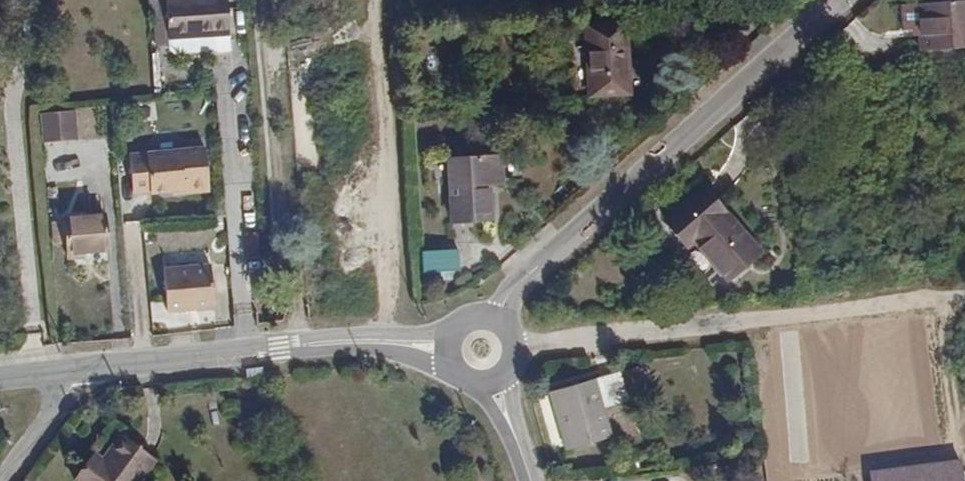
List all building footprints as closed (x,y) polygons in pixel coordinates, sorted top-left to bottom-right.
[(166,25),(166,0),(150,0),(150,25),(166,25)] [(230,0),(170,0),(172,36),(173,48),(178,52),(199,51),(203,46),(202,35),(217,34),(232,33),(230,0)] [(607,20),(569,23),(574,94),(612,90),(607,20)] [(202,35),(203,46),(218,45),(217,34),(202,35)] [(77,110),(46,113),(48,137),(78,135),(77,110)] [(133,153),(136,190),(153,189),(153,191),(212,186),(208,146),(133,153)] [(484,157),(433,161),(436,224),(487,222),(484,157)] [(719,202),(672,235),(687,254),(696,252),(708,266),(722,289),(769,255),(738,220),(719,202)] [(68,216),(69,221),(71,242),(72,258),(87,258),(86,251),(111,249),(108,213),(68,216)] [(57,243),(71,242),(69,221),(55,222),(57,243)] [(423,248),(424,272),(460,271),(459,247),(423,248)] [(214,263),(167,266),(170,309),(187,308),(186,305),(217,302),(214,263)] [(607,367),(530,379),(537,434),(585,428),(583,398),(610,395),(607,367)] [(133,412),(114,440),(102,432),(83,460),(111,480),(131,480),(164,434),(133,412)] [(916,468),(918,480),(957,480),(956,465),(916,468)] [(916,468),(867,472),(868,480),(918,480),(916,468)]
